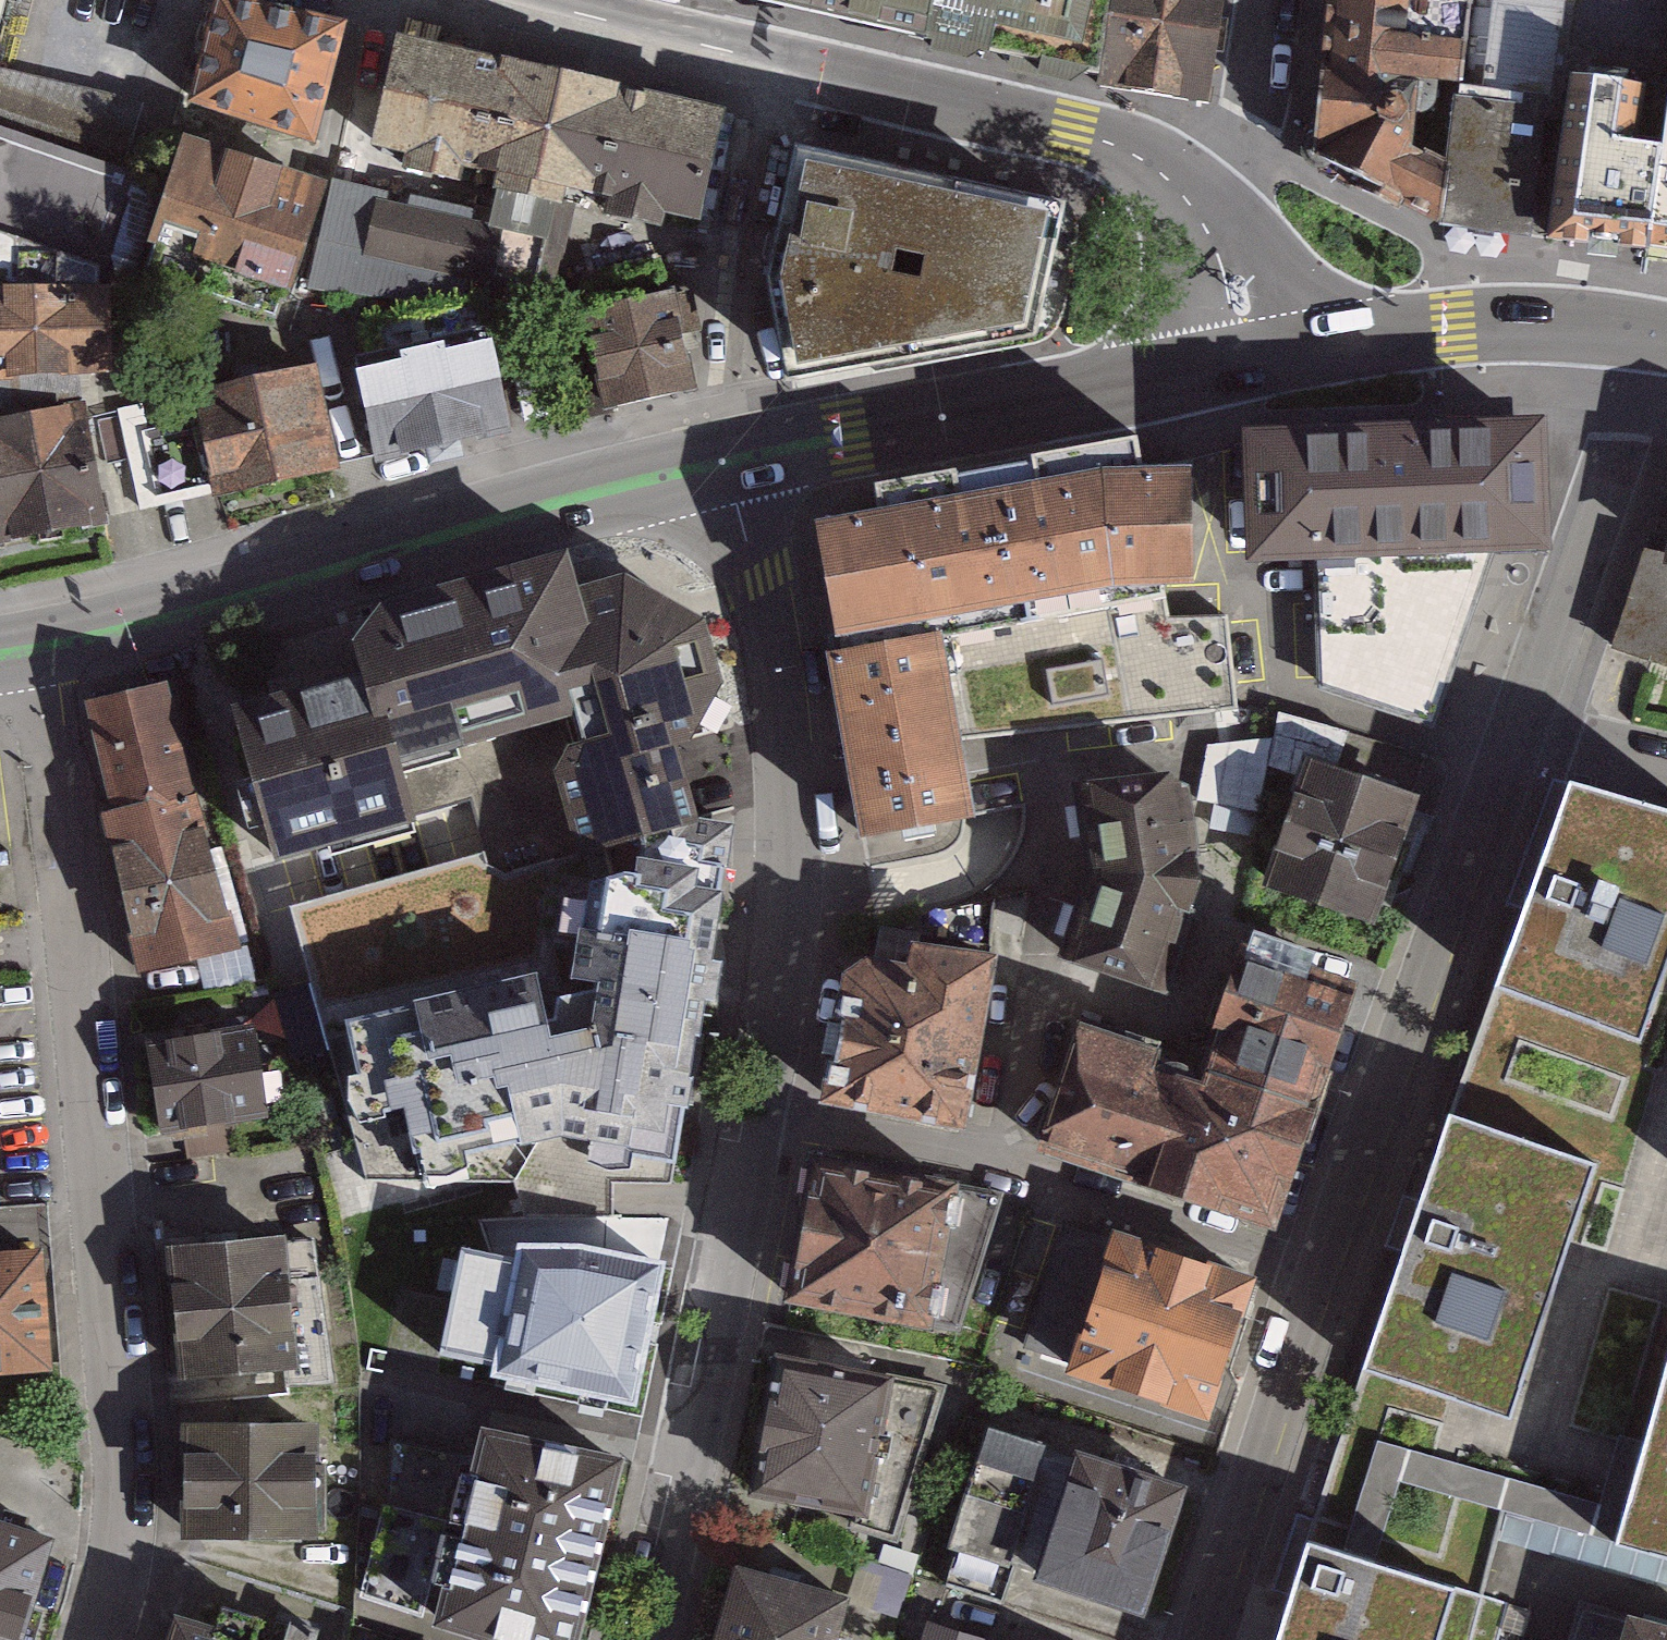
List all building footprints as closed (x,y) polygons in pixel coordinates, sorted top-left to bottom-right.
[(13,0),(0,0),(0,50),(13,0)] [(929,39),(936,0),(753,0),(929,39)] [(929,39),(1014,58),(1011,66),(1097,82),(1109,0),(936,0),(929,39)] [(1147,89),(1162,0),(1109,0),(1097,82),(1147,89)] [(1205,102),(1220,0),(1162,0),(1147,89),(1205,102)] [(1438,220),(1470,0),(1327,0),(1311,157),(1438,220)] [(1524,233),(1559,0),(1470,0),(1438,220),(1524,233)] [(373,37),(208,4),(187,105),(347,151),(373,37)] [(525,74),(393,43),(376,118),(400,123),(396,143),(481,163),(485,146),(507,152),(525,74)] [(672,103),(525,74),(507,152),(545,160),(528,224),(611,245),(626,178),(654,184),(672,103)] [(1646,247),(1666,113),(1666,87),(1637,82),(1635,96),(1572,88),(1551,235),(1646,247)] [(778,129),(672,103),(654,184),(676,187),(671,212),(719,222),(723,203),(760,211),(778,129)] [(1666,251),(1666,113),(1646,247),(1666,251)] [(305,291),(339,180),(199,143),(172,249),(305,291)] [(127,257),(149,178),(0,149),(0,232),(127,257)] [(1055,207),(787,149),(762,278),(781,374),(1028,333),(1055,207)] [(597,290),(611,245),(528,224),(356,181),(327,305),(532,302),(538,280),(597,290)] [(106,410),(100,378),(148,376),(127,257),(0,232),(0,434),(106,410)] [(605,416),(692,393),(668,301),(580,324),(605,416)] [(362,360),(382,462),(539,431),(518,329),(362,360)] [(366,464),(339,366),(216,400),(225,430),(175,443),(194,511),(366,464)] [(133,524),(106,410),(0,434),(0,492),(14,551),(133,524)] [(1533,430),(1255,442),(1255,551),(1317,549),(1323,682),(1429,721),(1493,545),(1537,541),(1533,430)] [(1145,474),(1136,440),(875,485),(881,517),(817,529),(850,752),(1012,733),(1014,651),(1014,617),(1163,587),(1193,583),(1190,479),(1145,474)] [(1653,530),(1611,647),(1666,667),(1666,535),(1653,530)] [(601,701),(572,596),(562,563),(378,614),(358,645),(361,677),(239,711),(273,854),(412,818),(395,760),(601,701)] [(625,582),(572,596),(601,701),(395,760),(412,818),(468,803),(481,850),(500,872),(693,821),(668,742),(690,734),(718,687),(696,622),(625,582)] [(188,674),(91,699),(121,815),(219,789),(188,674)] [(1020,805),(1012,733),(850,752),(863,835),(1020,805)] [(1273,738),(1206,748),(1197,799),(1258,810),(1273,738)] [(1309,767),(1269,882),(1367,916),(1408,802),(1309,767)] [(1569,780),(1484,1018),(1448,1122),(1360,1369),(1300,1539),(1264,1639),(1471,1639),(1510,1515),(1611,1542),(1666,1558),(1666,805),(1569,780)] [(1161,785),(1085,793),(1095,870),(1068,949),(1160,982),(1192,884),(1179,792),(1161,785)] [(121,815),(106,816),(138,980),(258,956),(219,789),(121,815)] [(730,827),(693,821),(500,872),(481,850),(286,908),(364,1179),(511,1182),(520,1213),(606,1213),(607,1184),(667,1181),(730,827)] [(826,1095),(961,1122),(991,960),(916,950),(912,974),(868,964),(848,977),(826,1095)] [(1345,986),(1239,953),(1206,1068),(1305,1106),(1345,986)] [(264,1022),(146,1045),(165,1145),(189,1141),(194,1164),(247,1154),(241,1127),(325,1111),(315,1059),(273,1067),(264,1022)] [(1272,1205),(1305,1106),(1206,1068),(1084,1026),(1043,1144),(1255,1211),(1272,1205)] [(999,1194),(819,1153),(789,1297),(957,1328),(999,1194)] [(1205,1414),(1248,1280),(1071,1224),(1028,1358),(1205,1414)] [(339,1238),(174,1255),(186,1381),(235,1377),(238,1405),(361,1399),(339,1238)] [(571,1251),(533,1248),(530,1316),(525,1315),(527,1258),(482,1252),(468,1382),(518,1390),(525,1348),(529,1349),(522,1395),(639,1423),(668,1269),(571,1251)] [(0,1257),(0,1368),(44,1364),(34,1254),(0,1257)] [(939,1388),(779,1357),(752,1489),(858,1510),(855,1523),(893,1533),(939,1388)] [(999,1601),(1047,1446),(988,1423),(942,1582),(999,1601)] [(348,1425),(190,1427),(191,1540),(349,1537),(348,1425)] [(617,1458),(487,1434),(463,1531),(590,1560),(617,1458)] [(460,1457),(389,1443),(385,1507),(441,1523),(460,1457)] [(1138,1607),(1178,1487),(1079,1457),(1040,1573),(1138,1607)] [(441,1523),(385,1507),(364,1593),(418,1613),(441,1523)] [(0,1525),(0,1639),(18,1639),(50,1541),(0,1525)] [(463,1531),(442,1618),(509,1639),(572,1639),(590,1560),(463,1531)] [(732,1566),(709,1639),(845,1639),(856,1604),(732,1566)] [(1575,1601),(1564,1639),(1666,1639),(1666,1628),(1575,1601)] [(334,1618),(290,1605),(279,1639),(327,1639),(334,1618)] [(180,1618),(174,1639),(257,1639),(180,1618)] [(930,1623),(925,1639),(984,1639),(930,1623)]
